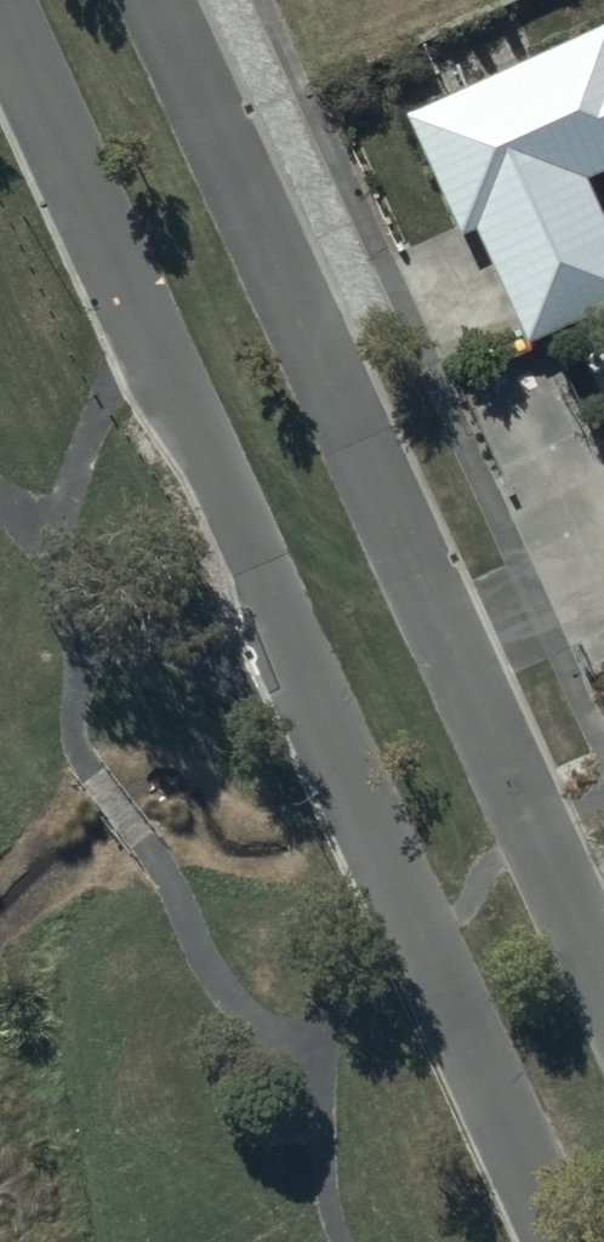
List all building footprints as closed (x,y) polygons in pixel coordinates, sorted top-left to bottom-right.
[(401,111),(460,242),(474,236),(523,345),(603,309),(603,230),(582,180),(603,170),(603,21),(401,111)]
